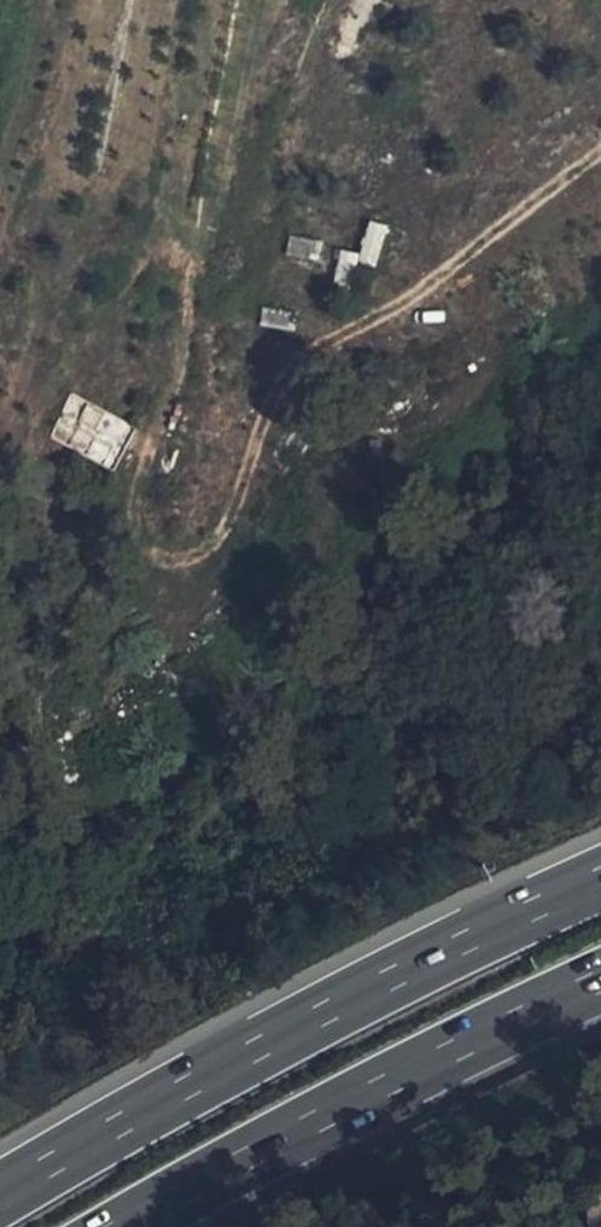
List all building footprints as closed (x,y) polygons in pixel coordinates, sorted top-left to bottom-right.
[(376,266),(388,225),(370,220),(358,261),(376,266)] [(290,237),(287,254),(316,259),(319,242),(290,237)] [(350,283),(357,252),(340,249),(334,280),(350,283)] [(109,469),(134,426),(73,392),(49,435),(109,469)] [(589,1188),(589,1226),(600,1226),(600,1188),(589,1188)]
